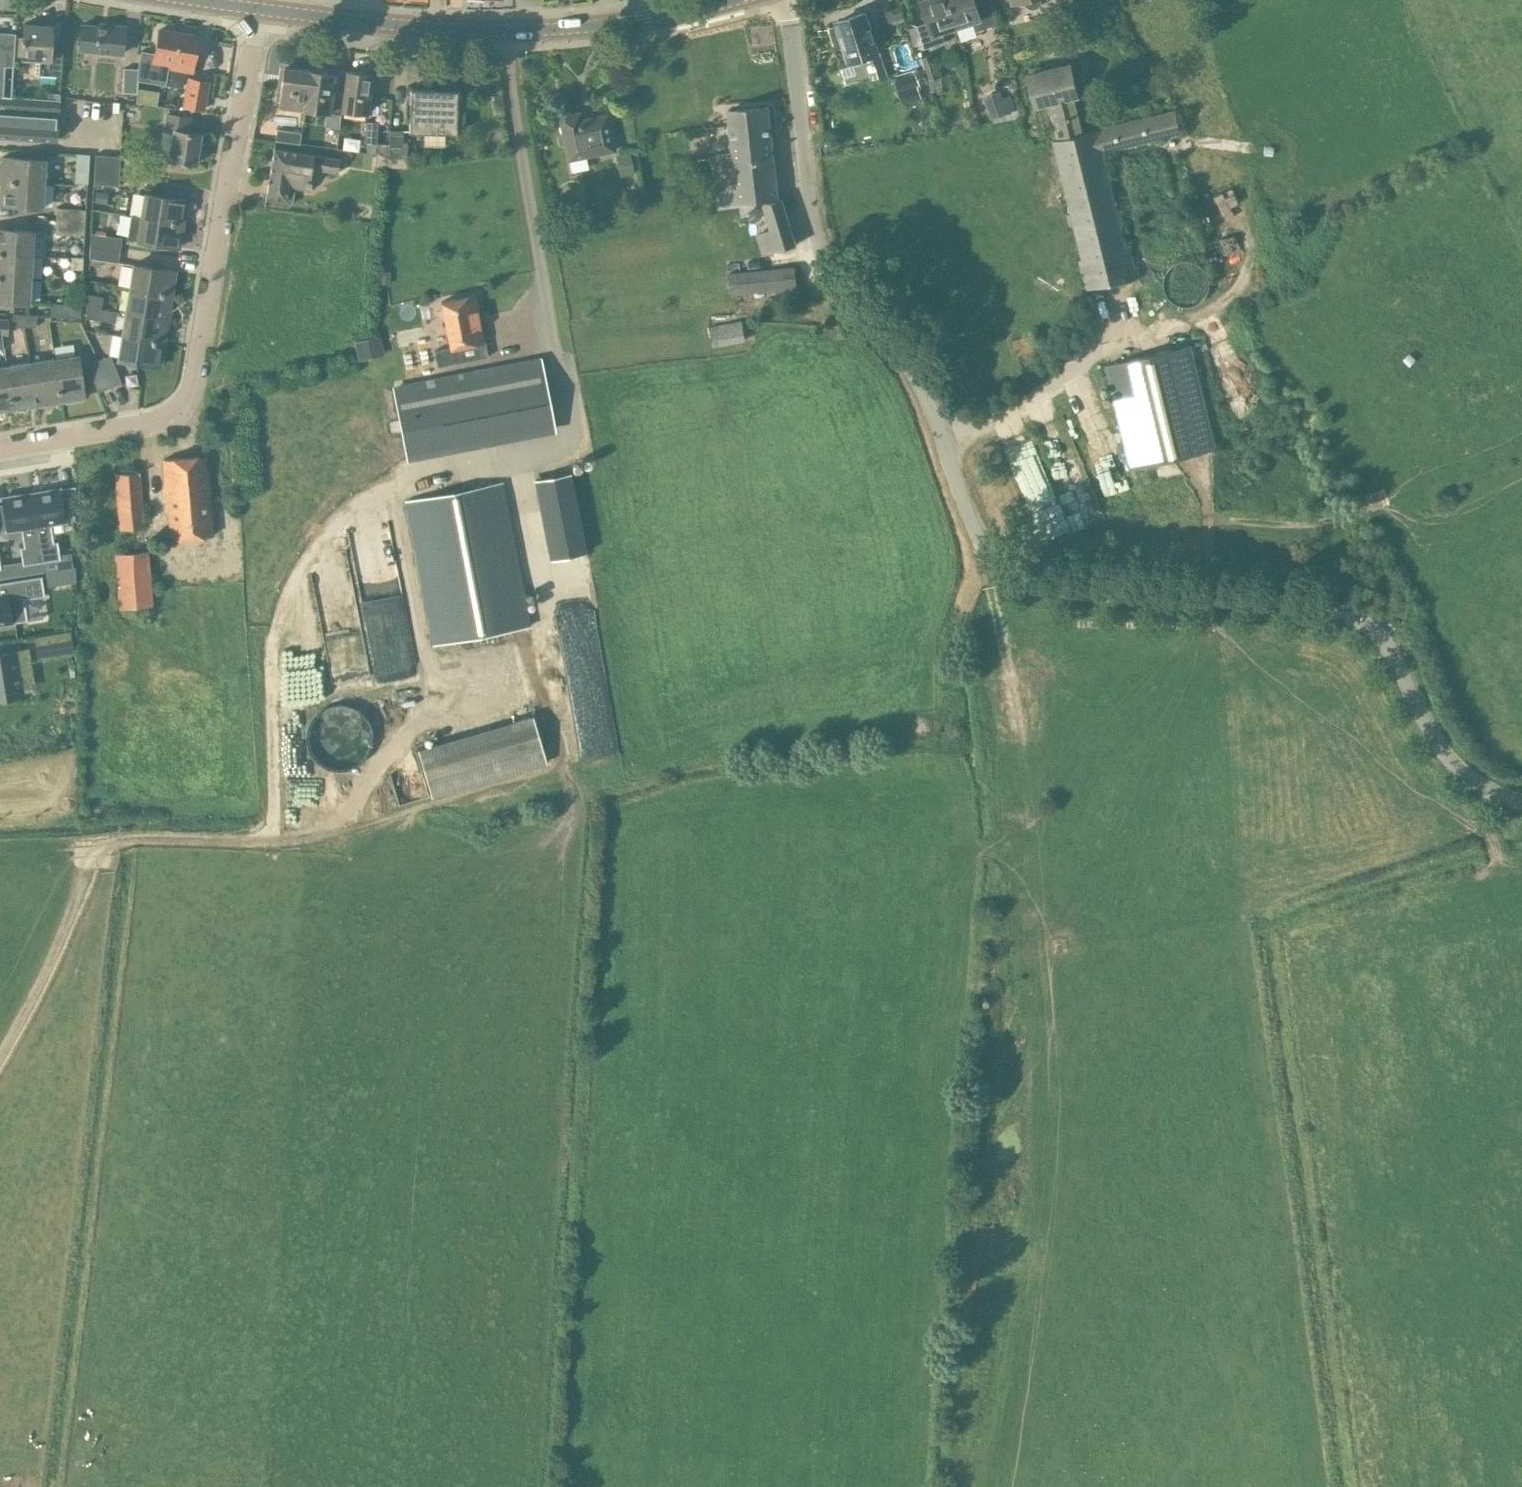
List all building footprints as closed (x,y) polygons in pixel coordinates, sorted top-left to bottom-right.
[(917,25),(925,48),(945,41),(942,31),(957,26),(948,0),(921,0),(927,19),(928,22),(917,25)] [(957,26),(972,21),(974,21),(977,31),(998,24),(991,2),(977,6),(975,0),(948,0),(957,26)] [(1093,16),(1117,6),(1115,0),(1089,0),(1093,16)] [(903,10),(886,15),(889,25),(906,20),(903,10)] [(888,74),(880,51),(878,51),(865,11),(837,21),(838,24),(829,27),(844,75),(847,83),(859,79),(870,76),(872,79),(888,74)] [(122,54),(125,25),(97,22),(97,26),(82,24),(80,49),(122,54)] [(15,35),(14,55),(23,55),(23,57),(37,58),(36,73),(62,75),(63,51),(52,50),(53,25),(25,23),(24,36),(15,35)] [(139,77),(138,79),(166,84),(168,73),(166,73),(166,67),(183,70),(192,72),(198,36),(160,29),(156,52),(142,49),(139,65),(139,68),(139,77)] [(58,138),(60,98),(12,94),(14,55),(15,35),(16,32),(0,31),(0,135),(58,138)] [(930,79),(942,75),(935,52),(922,57),(930,79)] [(1049,103),(1058,139),(1087,132),(1078,96),(1080,95),(1072,62),(1028,72),(1036,106),(1049,103)] [(335,72),(310,69),(285,66),(280,105),(305,108),(331,111),(342,113),(342,109),(344,92),(333,90),(335,72)] [(124,67),(123,92),(138,92),(138,79),(139,77),(139,68),(124,67)] [(903,102),(923,97),(919,85),(921,84),(916,69),(895,75),(903,102)] [(368,112),(372,73),(347,70),(344,92),(342,109),(368,112)] [(139,86),(137,100),(158,104),(160,90),(139,86)] [(410,88),(409,131),(426,131),(445,132),(457,132),(458,89),(410,88)] [(187,89),(185,105),(204,109),(207,92),(187,89)] [(1010,95),(988,102),(993,118),(1016,111),(1010,95)] [(721,203),(766,198),(778,197),(768,106),(728,110),(732,152),(716,153),(721,203)] [(1183,132),(1178,111),(1099,130),(1098,129),(1087,132),(1058,139),(1055,139),(1084,257),(1081,258),(1088,287),(1138,275),(1130,246),(1128,246),(1104,152),(1183,132)] [(166,112),(163,130),(175,132),(171,159),(196,163),(201,133),(188,131),(190,117),(166,112)] [(563,131),(557,135),(560,144),(565,145),(568,159),(569,159),(571,171),(588,168),(586,156),(614,150),(607,114),(581,119),(579,112),(560,116),(563,131)] [(377,153),(378,121),(366,121),(365,143),(367,143),(367,152),(377,154),(377,153)] [(300,143),(301,132),(277,129),(276,140),(300,143)] [(377,139),(376,166),(408,167),(408,153),(403,153),(403,141),(404,130),(390,129),(389,139),(377,139)] [(267,195),(266,199),(292,204),(295,187),(310,190),(312,179),(310,179),(312,168),(314,168),(339,172),(341,157),(316,153),(275,147),(267,195)] [(630,152),(621,153),(626,175),(634,173),(630,152)] [(88,183),(90,154),(77,153),(75,182),(88,183)] [(107,184),(108,154),(96,154),(94,183),(107,184)] [(119,185),(121,155),(108,154),(107,184),(119,185)] [(45,184),(46,159),(3,156),(1,181),(45,184)] [(125,163),(124,173),(137,174),(138,165),(125,163)] [(43,207),(45,184),(1,181),(0,204),(43,207)] [(633,186),(629,190),(629,196),(640,195),(639,186),(633,186)] [(106,203),(109,191),(98,189),(96,201),(106,203)] [(1243,190),(1223,194),(1228,217),(1248,213),(1243,190)] [(184,224),(188,200),(146,193),(142,217),(184,224)] [(778,200),(778,199),(767,200),(767,203),(762,205),(771,230),(757,235),(764,255),(798,244),(782,199),(778,200)] [(86,222),(87,209),(58,207),(57,220),(86,222)] [(180,247),(184,224),(142,217),(131,216),(127,237),(138,239),(138,241),(180,247)] [(85,234),(86,222),(57,220),(56,232),(85,234)] [(34,230),(0,227),(0,253),(33,254),(34,230)] [(120,250),(123,237),(91,232),(90,245),(120,250)] [(119,262),(120,250),(90,245),(90,257),(119,262)] [(33,254),(0,253),(0,277),(31,279),(33,254)] [(83,268),(84,256),(73,256),(72,267),(83,268)] [(1203,281),(1203,279),(1202,273),(1201,269),(1198,266),(1195,263),(1191,261),(1185,259),(1181,259),(1176,260),(1170,264),(1167,267),(1165,271),(1163,275),(1163,279),(1164,285),(1166,290),(1168,293),(1174,298),(1182,300),(1189,299),(1194,297),(1197,294),(1200,291),(1201,288),(1203,281)] [(174,296),(175,293),(173,292),(177,271),(134,264),(130,288),(174,296)] [(733,293),(798,288),(796,267),(731,273),(733,293)] [(380,271),(380,283),(390,284),(391,272),(380,271)] [(31,279),(0,277),(0,300),(30,302),(31,279)] [(170,320),(174,296),(130,288),(126,313),(170,320)] [(451,346),(434,349),(438,366),(489,356),(486,339),(485,339),(475,293),(442,300),(451,346)] [(102,308),(104,296),(88,294),(87,306),(102,308)] [(80,317),(81,304),(52,302),(51,315),(80,317)] [(100,319),(102,308),(87,306),(86,317),(100,319)] [(24,326),(25,313),(13,313),(13,325),(24,326)] [(36,326),(37,314),(25,313),(24,326),(36,326)] [(167,343),(170,320),(126,313),(122,336),(167,343)] [(4,347),(2,334),(8,334),(9,319),(0,319),(0,347),(4,347)] [(742,321),(710,327),(714,345),(745,339),(742,321)] [(379,335),(354,341),(359,359),(380,354),(384,354),(383,352),(379,335)] [(166,345),(167,343),(122,336),(119,359),(161,366),(164,345),(166,345)] [(1191,344),(1105,365),(1130,469),(1217,448),(1191,344)] [(62,402),(64,402),(64,400),(85,397),(79,354),(55,358),(62,402)] [(110,386),(122,381),(110,354),(99,359),(110,386)] [(38,406),(62,402),(55,358),(31,362),(38,406)] [(99,391),(110,386),(99,359),(88,364),(99,391)] [(541,359),(396,388),(410,456),(554,428),(541,359)] [(29,407),(38,406),(31,362),(7,365),(13,409),(16,409),(19,410),(26,409),(29,407)] [(7,365),(0,366),(0,410),(11,408),(11,410),(13,409),(7,365)] [(172,538),(213,534),(206,455),(165,458),(172,538)] [(1047,471),(1025,478),(1040,527),(1063,520),(1047,471)] [(141,472),(116,474),(120,529),(145,527),(141,472)] [(571,472),(536,479),(552,558),(587,551),(577,501),(571,473),(571,472)] [(434,644),(531,625),(503,481),(406,500),(434,644)] [(60,488),(62,498),(75,496),(75,488),(75,486),(60,488)] [(60,487),(31,492),(43,561),(44,571),(46,570),(62,568),(61,558),(62,558),(60,549),(59,540),(54,541),(52,523),(65,521),(62,498),(60,488),(60,487)] [(0,522),(0,531),(8,530),(22,528),(25,545),(21,546),(22,555),(24,564),(25,564),(43,561),(31,492),(3,497),(4,503),(7,521),(0,522)] [(70,548),(60,549),(62,558),(61,558),(62,568),(73,566),(70,548)] [(148,551),(115,554),(119,608),(153,605),(148,551)] [(62,568),(46,570),(48,585),(75,581),(76,581),(75,566),(73,566),(62,568)] [(28,619),(25,598),(45,594),(42,575),(0,581),(0,624),(28,619)] [(39,648),(71,643),(69,631),(37,636),(39,648)] [(31,672),(28,650),(0,654),(0,695),(22,692),(19,674),(31,672)] [(357,733),(356,704),(336,705),(337,734),(357,733)] [(432,796),(548,762),(533,715),(418,748),(432,796)]
